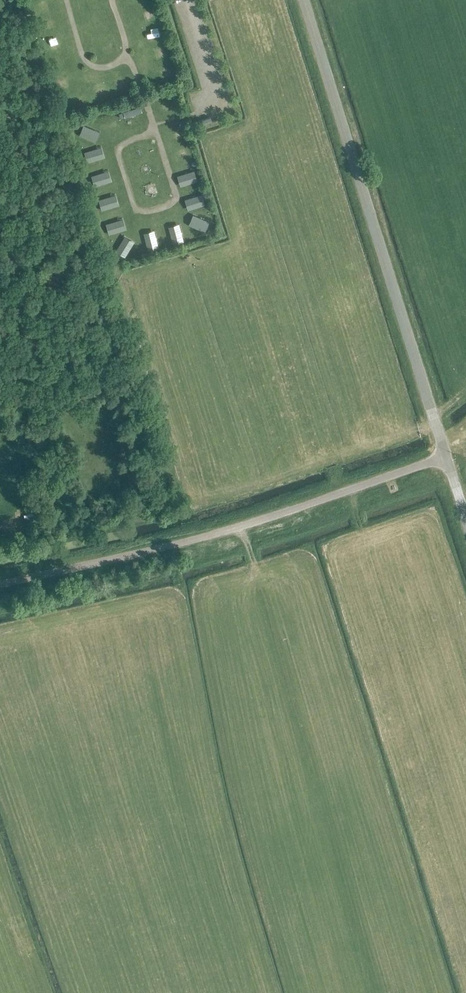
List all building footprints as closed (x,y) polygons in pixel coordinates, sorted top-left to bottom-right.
[(143,7),(147,21),(154,18),(150,4),(143,7)] [(161,42),(151,45),(156,57),(166,54),(161,42)] [(155,62),(157,68),(167,65),(165,59),(155,62)] [(159,105),(165,114),(180,105),(174,96),(159,105)] [(135,107),(127,110),(133,126),(141,122),(135,107)] [(165,124),(169,135),(185,129),(181,118),(165,124)] [(84,131),(100,137),(104,125),(88,119),(84,131)] [(91,157),(109,152),(106,141),(88,146),(91,157)] [(175,159),(193,153),(191,148),(174,154),(175,159)] [(99,181),(115,175),(111,164),(95,170),(99,181)] [(183,182),(200,176),(197,166),(180,172),(183,182)] [(120,188),(103,193),(106,204),(123,199),(120,188)] [(203,189),(187,194),(191,205),(207,200),(203,189)] [(191,220),(207,227),(212,218),(196,210),(191,220)] [(127,212),(112,217),(116,228),(131,223),(127,212)] [(174,221),(178,236),(187,234),(183,219),(174,221)] [(159,226),(151,227),(154,243),(162,242),(159,226)] [(130,250),(139,236),(130,231),(121,245),(130,250)] [(27,524),(36,521),(34,513),(24,516),(27,524)]
